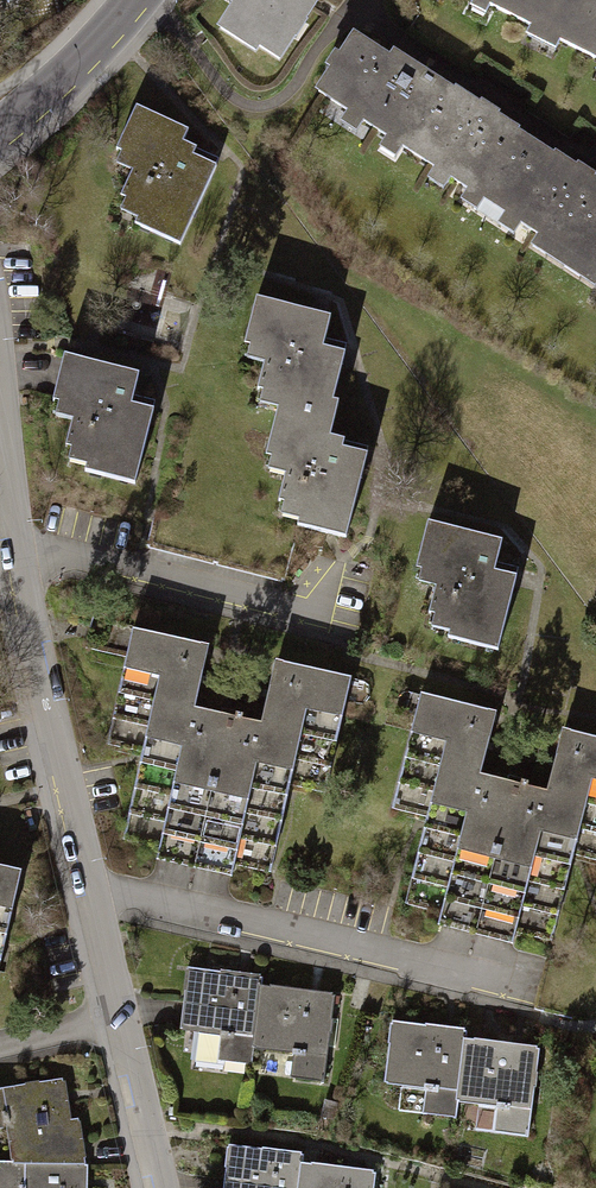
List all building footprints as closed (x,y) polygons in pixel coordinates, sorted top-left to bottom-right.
[(226,5),(234,9),(219,32),(258,58),(262,52),(283,66),(326,0),(229,0),(226,5)] [(472,3),(468,12),(483,19),(486,11),(528,32),(524,41),(553,55),(558,47),(595,66),(595,0),(465,0),(472,3)] [(356,37),(342,59),(336,55),(325,71),(330,74),(316,96),(349,118),(344,127),(359,136),(365,126),(390,143),(384,153),(398,162),(404,152),(437,173),(430,184),(448,195),(454,184),(469,193),(462,205),(517,240),(524,230),(539,240),(532,251),(595,292),(595,176),(582,167),(580,170),(559,156),(557,158),(522,135),(523,133),(501,119),(503,117),(483,104),(481,106),(457,90),(456,92),(398,55),(394,61),(356,37)] [(138,105),(118,148),(124,150),(118,163),(135,171),(125,193),(124,196),(129,198),(123,210),(139,217),(136,224),(181,245),(219,166),(195,155),(198,147),(185,141),(190,130),(138,105)] [(301,526),(352,537),(370,453),(345,448),(347,440),(333,437),(341,402),(336,401),(346,352),(324,347),(331,316),(259,300),(249,344),(257,345),(254,359),(269,363),(263,388),(270,390),(267,403),(283,407),(272,458),(280,460),(277,473),(289,476),(283,502),(289,504),(286,516),(302,519),(301,526)] [(67,357),(56,400),(63,402),(60,413),(75,417),(68,446),(75,447),(72,460),(85,463),(83,472),(137,485),(155,411),(135,406),(143,376),(67,357)] [(431,524),(420,567),(427,568),(424,580),(440,584),(433,613),(439,614),(436,627),(449,630),(447,639),(501,652),(519,578),(499,573),(507,543),(431,524)] [(134,631),(108,746),(143,754),(125,837),(161,845),(158,861),(232,877),(235,864),(269,871),(288,785),(322,793),(347,679),(278,664),(264,726),(196,711),(210,648),(134,631)] [(393,812),(428,820),(408,904),(444,912),(440,928),(514,945),(518,932),(551,940),(572,855),(595,860),(595,740),(564,733),(549,795),(481,779),(496,716),(420,698),(393,812)] [(0,870),(0,965),(21,874),(0,870)] [(261,977),(186,969),(180,1033),(219,1037),(217,1063),(252,1067),(253,1050),(260,988),(261,977)] [(334,995),(260,988),(253,1050),(293,1054),(291,1079),(325,1082),(334,995)] [(466,1031),(392,1023),(385,1087),(425,1091),(422,1117),(457,1121),(459,1104),(465,1041),(466,1031)] [(539,1049),(465,1041),(459,1104),(498,1108),(496,1133),(530,1136),(539,1049)] [(12,1164),(85,1166),(78,1121),(71,1124),(63,1080),(0,1091),(0,1129),(5,1128),(12,1164)] [(227,1147),(223,1187),(298,1187),(301,1165),(302,1154),(227,1147)] [(85,1166),(12,1164),(0,1163),(0,1187),(86,1187),(85,1166)] [(301,1165),(298,1187),(373,1187),(375,1173),(301,1165)]
